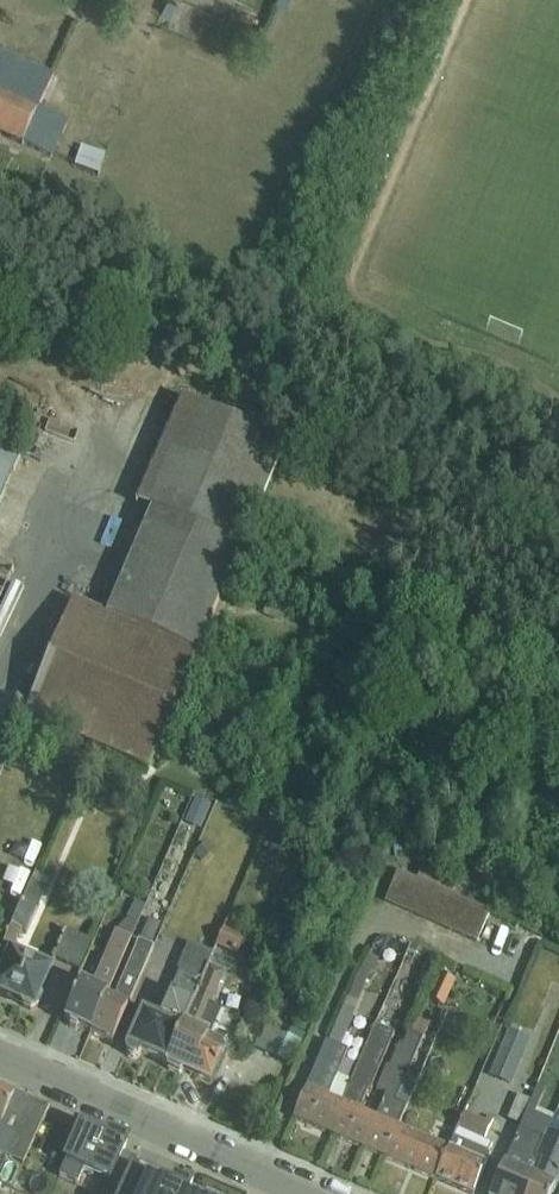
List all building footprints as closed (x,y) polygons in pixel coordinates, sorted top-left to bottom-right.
[(21,147),(22,145),(52,158),(69,122),(39,109),(54,76),(0,51),(0,137),(21,147)] [(82,147),(74,166),(98,177),(106,155),(82,147)] [(52,730),(147,770),(286,445),(182,400),(136,504),(152,510),(106,616),(73,601),(28,707),(6,699),(0,714),(0,777),(19,731),(25,718),(52,730)] [(20,456),(0,447),(0,502),(20,456)] [(267,600),(261,614),(281,622),(287,609),(267,600)] [(25,718),(19,731),(47,742),(52,730),(25,718)] [(417,881),(450,895),(456,881),(423,867),(417,881)] [(0,954),(0,976),(1,976),(0,978),(0,995),(23,1004),(24,1008),(31,1011),(37,1009),(53,970),(14,952),(22,932),(27,934),(51,878),(36,870),(0,954)] [(450,895),(417,881),(397,873),(385,902),(476,942),(489,912),(450,895)] [(91,1034),(106,998),(138,922),(127,918),(115,932),(91,987),(81,983),(64,1023),(69,1024),(70,1028),(76,1030),(79,1029),(91,1034)] [(227,920),(216,947),(238,956),(249,929),(227,920)] [(66,931),(53,959),(81,970),(93,943),(66,931)] [(106,998),(91,1034),(112,1043),(157,939),(143,933),(113,1001),(106,998)] [(166,1064),(208,966),(213,954),(188,944),(177,971),(179,972),(159,1018),(141,1010),(135,1026),(126,1049),(126,1050),(126,1052),(127,1054),(128,1056),(129,1057),(130,1058),(131,1058),(132,1059),(134,1059),(135,1058),(137,1058),(138,1057),(139,1056),(140,1055),(141,1053),(166,1064)] [(208,966),(166,1064),(167,1064),(168,1070),(179,1075),(183,1072),(191,1075),(209,1035),(202,1032),(208,1020),(214,1006),(211,1004),(224,973),(208,966)] [(343,1102),(352,1081),(337,1074),(347,1051),(341,1048),(357,1010),(354,1009),(370,972),(357,966),(293,1118),(334,1136),(347,1104),(343,1102)] [(439,975),(427,1000),(443,1007),(455,982),(439,975)] [(376,1117),(363,1148),(384,1157),(398,1126),(406,1106),(404,1105),(413,1084),(404,1081),(429,1024),(415,1019),(403,1045),(399,1043),(389,1068),(386,1067),(376,1090),(385,1094),(376,1117)] [(209,1035),(191,1075),(210,1083),(228,1043),(225,1042),(230,1030),(208,1020),(202,1032),(209,1035)] [(277,1058),(288,1036),(264,1025),(254,1048),(277,1058)] [(347,1104),(334,1136),(363,1148),(376,1117),(359,1109),(368,1088),(370,1089),(394,1033),(375,1025),(352,1081),(343,1102),(347,1104)] [(288,1036),(277,1058),(292,1065),(305,1035),(291,1028),(288,1036)] [(508,1030),(489,1076),(510,1084),(529,1039),(508,1030)] [(23,1164),(49,1108),(47,1107),(0,1087),(0,1154),(23,1164)] [(520,1124),(527,1108),(531,1100),(518,1095),(507,1119),(520,1124)] [(520,1124),(491,1193),(528,1193),(542,1160),(535,1157),(552,1119),(527,1108),(520,1124)] [(528,1193),(552,1193),(558,1177),(558,1111),(556,1109),(552,1119),(535,1157),(542,1160),(528,1193)] [(436,1179),(472,1193),(473,1193),(490,1154),(488,1153),(492,1143),(484,1140),(491,1123),(485,1121),(465,1112),(449,1148),(436,1179)] [(107,1140),(109,1135),(83,1123),(81,1128),(107,1140)] [(398,1126),(384,1157),(436,1179),(449,1148),(398,1126)] [(81,1128),(60,1178),(77,1185),(83,1173),(102,1182),(97,1193),(121,1193),(132,1169),(137,1160),(123,1154),(127,1143),(109,1135),(107,1140),(81,1128)] [(121,1193),(144,1193),(151,1177),(132,1169),(121,1193)] [(144,1193),(188,1193),(151,1177),(144,1193)]
